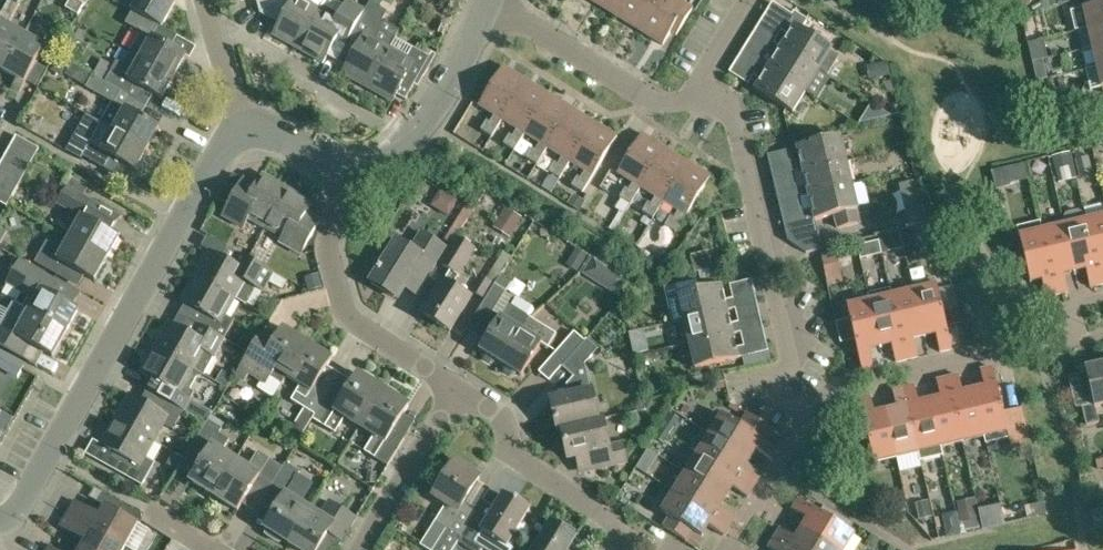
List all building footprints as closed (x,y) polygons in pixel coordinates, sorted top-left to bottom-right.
[(77,0),(70,0),(67,7),(79,14),(84,5),(77,0)] [(162,28),(175,4),(168,0),(137,0),(131,10),(133,11),(162,28)] [(291,3),(273,35),(298,49),(320,9),(304,0),(285,0),(291,3)] [(298,49),(323,63),(331,48),(341,54),(348,41),(365,11),(347,1),(344,5),(335,0),(325,0),(320,9),(298,49)] [(348,41),(358,46),(342,74),(368,88),(390,48),(400,30),(383,20),(387,12),(379,7),(383,0),(371,0),(365,11),(348,41)] [(594,2),(617,16),(627,0),(595,0),(594,2)] [(617,16),(639,30),(658,0),(627,0),(617,16)] [(639,30),(663,45),(671,33),(676,36),(693,9),(687,6),(679,0),(658,0),(639,30)] [(6,18),(10,21),(18,7),(9,1),(0,17),(0,28),(6,18)] [(781,47),(819,71),(826,76),(827,74),(837,57),(830,53),(832,50),(801,30),(808,20),(794,11),(792,14),(773,2),(764,16),(765,21),(788,36),(781,47)] [(1083,8),(1088,30),(1102,26),(1102,4),(1083,8)] [(177,36),(162,28),(133,11),(126,24),(141,32),(130,53),(139,58),(174,78),(186,56),(171,48),(177,36)] [(10,21),(6,18),(0,28),(0,69),(3,71),(24,35),(8,26),(10,21)] [(1088,30),(1093,49),(1102,46),(1102,26),(1088,30)] [(781,47),(755,31),(749,40),(776,56),(768,68),(806,92),(819,71),(781,47)] [(45,47),(24,35),(3,71),(17,79),(12,88),(20,92),(45,47)] [(1093,49),(1097,68),(1102,67),(1102,46),(1093,49)] [(407,57),(390,48),(368,88),(393,101),(396,95),(406,100),(420,75),(424,77),(437,55),(433,52),(430,57),(412,47),(407,57)] [(768,68),(742,51),(736,61),(763,77),(755,89),(793,113),(806,92),(768,68)] [(106,61),(97,78),(122,92),(128,95),(135,84),(162,99),(174,78),(139,58),(133,70),(129,68),(114,66),(106,61)] [(492,137),(502,120),(527,81),(503,66),(479,105),(495,115),(490,123),(487,121),(473,144),(481,149),(490,136),(492,137)] [(122,92),(97,78),(92,75),(85,88),(115,104),(122,92)] [(527,81),(502,120),(517,129),(513,136),(510,135),(504,144),(514,151),(525,134),(549,94),(527,81)] [(572,108),(549,94),(525,134),(540,143),(536,150),(532,149),(526,158),(537,165),(548,148),(572,108)] [(101,123),(147,149),(159,128),(125,109),(119,106),(115,114),(108,110),(101,123)] [(595,122),(572,108),(548,148),(563,157),(558,164),(555,163),(549,172),(560,179),(570,162),(595,122)] [(595,122),(570,162),(585,171),(581,178),(578,176),(572,186),(582,193),(617,136),(595,122)] [(147,149),(101,123),(83,156),(110,171),(116,160),(135,171),(147,149)] [(625,214),(641,188),(666,148),(642,133),(617,173),(634,183),(629,190),(626,188),(620,198),(622,200),(617,209),(625,214)] [(9,147),(33,160),(39,148),(16,135),(9,147)] [(803,172),(846,162),(840,137),(797,148),(801,162),(771,169),(773,180),(803,172)] [(33,160),(9,147),(3,159),(26,172),(33,160)] [(688,162),(666,148),(641,188),(656,197),(652,204),(649,202),(642,212),(653,219),(664,202),(688,162)] [(1052,157),(1056,172),(1056,174),(1074,169),(1074,168),(1071,155),(1070,153),(1052,157)] [(3,159),(0,164),(0,172),(20,183),(26,172),(3,159)] [(688,162),(664,202),(679,211),(674,218),(671,216),(665,226),(676,233),(711,176),(688,162)] [(803,172),(806,185),(776,193),(779,204),(809,197),(809,196),(852,185),(846,162),(803,172)] [(1025,166),(994,174),(997,186),(1028,178),(1025,166)] [(14,195),(20,183),(0,172),(0,187),(14,195)] [(266,228),(288,189),(262,175),(256,186),(244,180),(224,216),(244,227),(249,219),(266,228)] [(809,196),(809,197),(812,209),(782,216),(785,227),(835,215),(838,228),(861,223),(852,185),(809,196)] [(0,187),(0,203),(7,206),(14,195),(0,187)] [(70,238),(107,259),(119,237),(85,218),(94,203),(67,188),(59,204),(69,210),(67,216),(76,227),(70,238)] [(288,189),(266,228),(283,238),(280,242),(302,254),(320,222),(306,214),(313,203),(288,189)] [(441,206),(458,213),(464,198),(448,191),(441,206)] [(452,244),(456,237),(473,210),(466,206),(445,240),(452,244)] [(525,240),(540,220),(522,208),(508,228),(525,240)] [(1086,220),(1101,285),(1102,284),(1102,216),(1086,220)] [(1086,220),(1064,225),(1075,272),(1086,270),(1090,287),(1101,285),(1086,220)] [(1075,272),(1064,225),(1042,230),(1057,295),(1068,292),(1064,275),(1075,272)] [(0,228),(0,244),(1,245),(8,233),(0,228)] [(1057,295),(1042,230),(1019,236),(1030,283),(1042,280),(1046,297),(1057,295)] [(426,278),(445,247),(422,233),(411,251),(396,242),(371,282),(397,298),(415,271),(426,278)] [(456,237),(452,244),(440,263),(452,271),(445,282),(444,282),(424,315),(450,331),(471,298),(452,286),(475,249),(456,237)] [(107,259),(70,238),(63,250),(47,241),(35,263),(58,276),(65,264),(95,281),(107,259)] [(195,276),(235,298),(245,281),(263,291),(268,282),(283,290),(288,280),(227,247),(221,258),(209,251),(195,276)] [(822,254),(825,267),(837,264),(834,251),(822,254)] [(486,300),(496,285),(495,284),(512,257),(504,252),(487,279),(483,276),(473,293),(486,300)] [(29,311),(67,332),(79,310),(73,307),(81,293),(21,260),(7,283),(31,296),(25,307),(13,301),(12,302),(29,311)] [(606,260),(598,274),(625,290),(633,276),(606,260)] [(235,298),(195,276),(181,301),(193,308),(187,318),(225,339),(235,320),(226,315),(235,298)] [(758,304),(756,297),(755,293),(725,300),(721,286),(699,291),(697,280),(676,285),(665,288),(673,323),(678,322),(684,320),(684,321),(727,310),(727,311),(758,304)] [(496,285),(486,300),(479,311),(491,319),(507,292),(496,285)] [(914,290),(925,337),(936,335),(940,352),(952,349),(937,285),(914,290)] [(925,337),(914,290),(892,295),(907,360),(918,357),(914,340),(925,337)] [(907,360),(892,295),(870,300),(881,347),(892,345),(896,362),(907,360)] [(881,347),(870,300),(847,306),(862,370),(874,367),(870,350),(881,347)] [(526,322),(531,318),(509,304),(480,350),(485,353),(483,355),(484,359),(491,364),(495,363),(497,360),(500,363),(526,322)] [(684,321),(684,320),(678,322),(682,336),(687,335),(690,344),(733,334),(733,335),(763,328),(761,317),(730,324),(727,311),(727,310),(684,321)] [(29,311),(21,325),(13,321),(9,322),(5,330),(0,327),(0,345),(20,357),(28,343),(53,357),(67,332),(29,311)] [(225,339),(187,318),(181,329),(169,323),(155,348),(195,370),(205,353),(214,358),(225,339)] [(526,322),(500,363),(505,365),(503,368),(504,372),(511,376),(515,375),(517,373),(521,376),(541,344),(548,348),(557,334),(531,318),(526,322)] [(265,329),(253,347),(246,359),(234,377),(245,383),(250,374),(264,382),(268,375),(282,384),(287,376),(308,343),(284,327),(278,337),(265,329)] [(736,348),(733,335),(733,334),(690,344),(695,369),(769,351),(766,341),(736,348)] [(559,370),(562,367),(582,343),(572,335),(549,361),(559,370)] [(599,420),(599,419),(592,391),(591,391),(585,364),(598,349),(587,339),(562,367),(574,377),(575,376),(579,394),(551,400),(558,431),(561,430),(561,429),(599,420)] [(333,358),(308,343),(287,376),(301,385),(292,400),(311,412),(306,420),(310,423),(313,419),(316,414),(330,391),(331,390),(318,382),(333,358)] [(195,370),(155,348),(141,373),(153,380),(147,390),(184,411),(195,392),(186,387),(195,370)] [(1086,369),(1087,373),(1068,377),(1074,401),(1080,399),(1082,405),(1081,405),(1086,426),(1099,423),(1095,407),(1102,406),(1102,364),(1086,369)] [(984,387),(974,390),(985,437),(986,443),(1009,438),(1007,431),(1006,427),(1003,413),(1003,412),(1001,407),(999,395),(992,367),(980,370),(984,387)] [(228,388),(234,377),(223,371),(217,382),(228,388)] [(316,414),(313,419),(336,433),(346,417),(361,426),(384,390),(358,374),(342,399),(330,391),(316,414)] [(958,375),(947,378),(963,442),(985,437),(974,390),(963,392),(958,375)] [(940,398),(930,400),(941,447),(963,442),(947,378),(936,380),(940,398)] [(914,385),(903,388),(919,452),(941,447),(930,400),(919,403),(914,385)] [(919,452),(903,388),(892,391),(897,408),(886,411),(897,457),(919,452)] [(129,394),(115,420),(155,441),(164,424),(173,429),(184,411),(147,390),(141,401),(129,394)] [(384,390),(361,426),(375,435),(365,452),(388,466),(405,439),(393,431),(409,405),(384,390)] [(897,457),(886,411),(875,413),(870,396),(859,399),(874,463),(897,457)] [(1003,413),(1006,427),(1007,431),(1026,427),(1021,408),(1003,412),(1003,413)] [(709,434),(751,459),(756,450),(772,459),(778,449),(767,442),(774,430),(747,413),(740,425),(722,414),(709,434)] [(603,418),(599,419),(599,420),(561,429),(561,430),(568,458),(594,452),(597,468),(626,461),(622,444),(609,447),(603,418)] [(155,441),(115,420),(101,445),(113,451),(105,465),(142,485),(155,463),(146,458),(155,441)] [(214,495),(236,459),(224,451),(230,440),(219,433),(222,429),(208,420),(191,448),(205,456),(190,480),(214,495)] [(751,459),(709,434),(698,453),(754,488),(760,478),(744,469),(751,459)] [(236,459),(214,495),(238,510),(253,487),(266,495),(280,471),(283,467),(270,459),(259,452),(249,468),(236,459)] [(698,453),(686,472),(727,498),(733,488),(748,497),(754,488),(698,453)] [(477,512),(476,511),(464,504),(480,477),(455,461),(433,496),(446,504),(435,522),(461,538),(477,512)] [(282,538),(289,542),(310,508),(301,503),(312,484),(298,475),(301,471),(286,462),(283,467),(280,471),(266,495),(279,503),(265,527),(269,530),(267,534),(271,537),(275,540),(280,542),(282,538)] [(686,472),(674,491),(730,526),(736,517),(721,507),(727,498),(686,472)] [(730,526),(674,491),(661,511),(670,517),(664,527),(687,541),(693,531),(702,537),(709,527),(724,536),(730,526)] [(461,538),(459,542),(472,549),(483,549),(494,538),(507,547),(530,509),(516,500),(515,501),(504,494),(495,508),(483,500),(476,511),(477,512),(461,538)] [(983,529),(978,506),(976,498),(955,503),(960,523),(963,522),(965,533),(983,529)] [(836,549),(845,549),(855,534),(799,499),(792,509),(808,519),(802,528),(836,549)] [(935,523),(934,518),(934,516),(932,517),(928,500),(914,504),(918,520),(920,520),(922,522),(931,520),(932,524),(935,523)] [(75,501),(67,514),(125,547),(138,524),(105,505),(100,515),(75,501)] [(310,508),(289,542),(302,549),(318,549),(328,534),(341,542),(356,518),(329,501),(320,515),(310,508)] [(985,504),(978,506),(983,529),(990,527),(989,521),(999,519),(996,506),(986,508),(985,504)] [(934,518),(935,523),(939,540),(961,534),(956,512),(934,518)] [(67,514),(60,527),(85,541),(80,549),(123,549),(125,547),(67,514)] [(577,538),(574,536),(576,531),(563,524),(561,528),(551,522),(534,549),(569,549),(577,538)] [(775,538),(794,549),(836,549),(802,528),(796,538),(781,529),(775,538)] [(775,538),(769,548),(772,549),(794,549),(775,538)]
